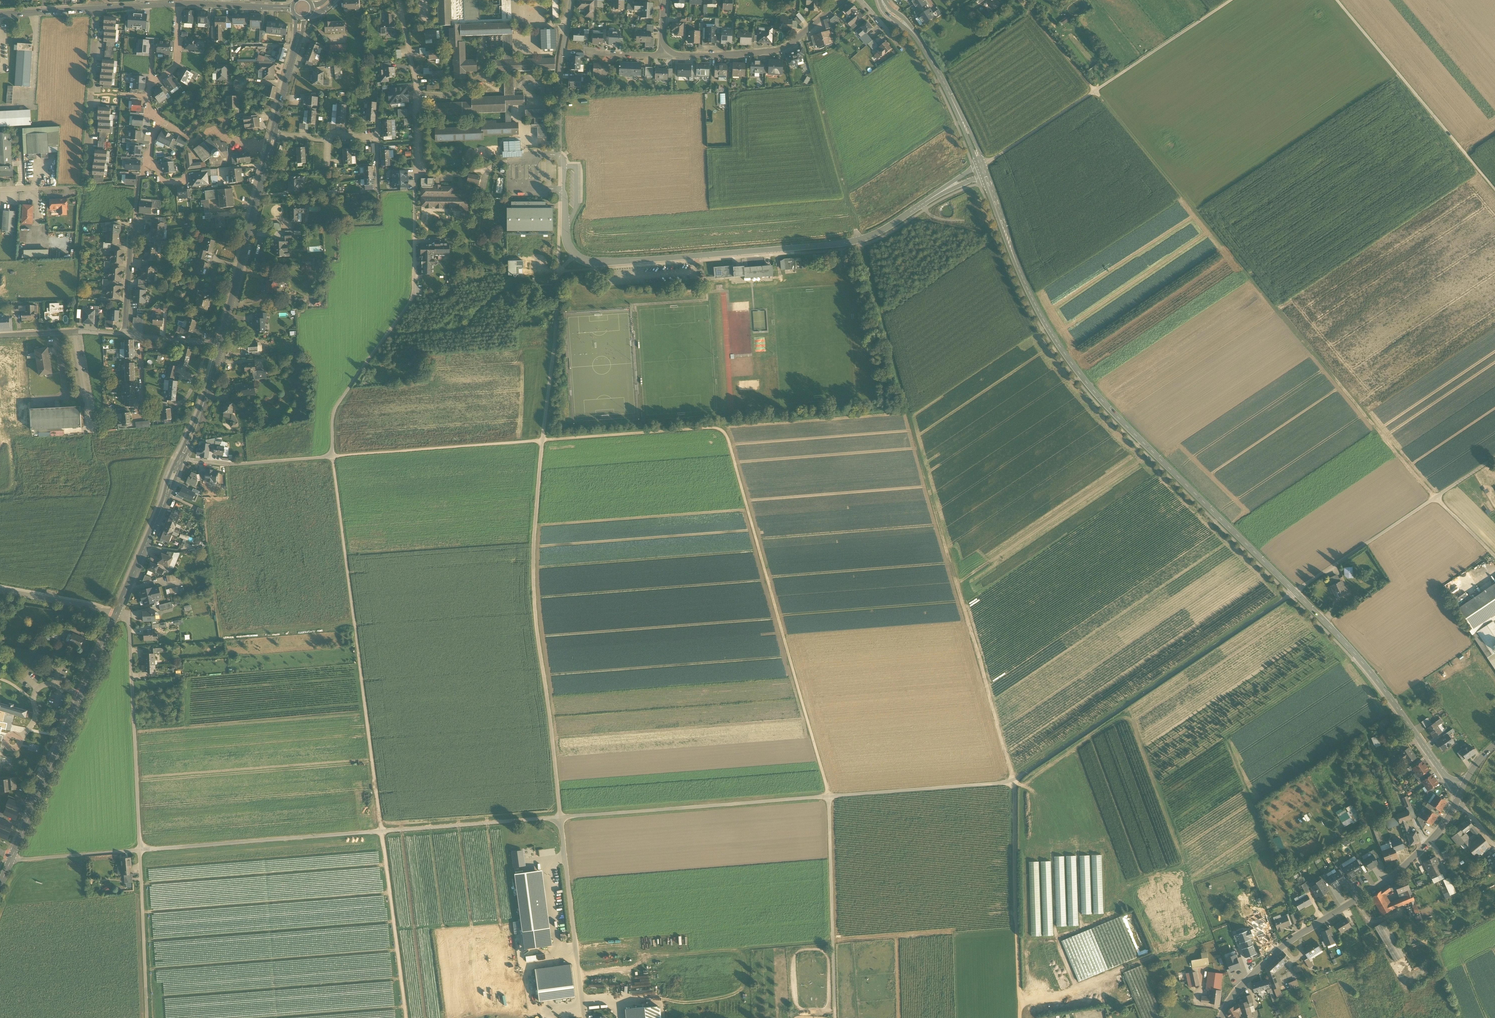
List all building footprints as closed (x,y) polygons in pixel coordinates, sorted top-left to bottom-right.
[(438,26),(452,26),(451,0),(437,0),(438,26)] [(454,25),(460,25),(461,25),(460,0),(451,0),(452,26),(454,25)] [(507,19),(502,20),(502,19),(479,20),(478,0),(460,0),(461,25),(507,23),(507,19)] [(501,7),(501,0),(499,0),(499,5),(493,5),(494,14),(500,14),(499,7),(501,7)] [(731,10),(732,0),(727,0),(723,0),(723,5),(722,9),(731,10)] [(817,11),(817,0),(806,0),(806,3),(809,3),(809,11),(817,11)] [(914,4),(917,10),(918,10),(922,7),(927,4),(924,0),(920,0),(914,4)] [(992,9),(1000,4),(997,0),(988,0),(986,1),(992,9)] [(344,1),(344,10),(359,9),(358,1),(344,1)] [(588,17),(593,17),(593,7),(593,1),(578,1),(577,9),(586,9),(588,9),(588,17)] [(615,10),(624,10),(624,1),(613,1),(613,6),(615,6),(615,10)] [(641,18),(652,18),(652,10),(651,10),(651,7),(652,8),(652,4),(635,3),(634,4),(634,9),(641,9),(641,18)] [(846,22),(850,26),(856,21),(857,22),(863,17),(852,4),(845,9),(845,10),(842,12),(846,17),(845,17),(846,18),(847,17),(850,15),(852,17),(848,19),(846,22)] [(933,13),(930,9),(925,12),(918,17),(919,17),(923,24),(935,17),(933,13)] [(939,10),(933,13),(935,17),(936,19),(942,15),(939,10)] [(184,23),(192,24),(193,12),(185,11),(184,17),(184,23)] [(206,23),(207,19),(207,12),(199,12),(198,23),(206,23)] [(235,25),(239,25),(241,27),(244,27),(244,25),(245,25),(245,23),(244,15),(244,14),(244,13),(240,13),(239,14),(234,15),(234,16),(234,22),(235,25)] [(796,16),(797,17),(802,22),(805,20),(799,13),(796,16)] [(134,14),(129,14),(129,21),(128,27),(137,28),(138,14),(134,14)] [(142,14),(138,14),(137,28),(146,29),(146,23),(147,15),(142,15),(142,14)] [(250,27),(260,28),(260,22),(261,22),(262,15),(251,14),(251,21),(250,27)] [(835,15),(830,20),(832,27),(832,28),(840,21),(835,15)] [(1061,26),(1071,19),(1068,15),(1059,22),(1061,26)] [(215,18),(215,26),(215,41),(221,41),(221,28),(226,28),(226,24),(226,18),(215,18)] [(784,30),(791,30),(791,28),(791,21),(788,21),(788,18),(781,18),(781,24),(784,24),(784,30)] [(381,23),(381,34),(386,34),(386,32),(391,32),(391,34),(395,34),(394,22),(393,22),(392,19),(386,19),(386,23),(381,23)] [(826,29),(832,27),(830,20),(829,19),(824,20),(826,29)] [(850,26),(853,30),(859,24),(857,22),(856,21),(850,26)] [(325,23),(325,33),(331,33),(331,32),(339,31),(339,33),(345,33),(344,22),(325,23)] [(866,33),(866,34),(872,29),(867,22),(861,27),(861,28),(866,33)] [(266,33),(286,35),(287,25),(267,23),(266,33)] [(460,25),(460,36),(488,35),(508,35),(512,34),(512,31),(513,31),(513,29),(512,29),(512,23),(507,23),(461,25),(460,25)] [(676,36),(682,36),(683,24),(672,23),(672,31),(676,31),(676,36)] [(461,43),(460,36),(460,25),(454,25),(454,29),(449,29),(450,47),(454,47),(454,61),(453,61),(453,65),(454,65),(455,79),(465,79),(465,72),(476,71),(476,64),(478,64),(478,57),(465,58),(464,43),(461,43)] [(608,43),(608,45),(619,46),(619,45),(620,39),(620,32),(614,31),(614,28),(609,28),(608,37),(608,43)] [(706,43),(715,43),(715,34),(715,33),(716,28),(715,28),(715,29),(706,29),(706,28),(705,28),(705,39),(705,43),(706,43)] [(758,42),(771,43),(771,35),(772,29),(771,29),(766,28),(766,32),(761,32),(760,31),(759,31),(757,32),(757,34),(758,35),(758,36),(758,42)] [(857,32),(861,37),(866,33),(861,28),(857,32)] [(556,29),(541,29),(541,49),(557,49),(556,29)] [(731,43),(731,38),(731,37),(731,36),(730,35),(731,35),(732,30),(729,30),(729,29),(722,29),(721,34),(721,43),(722,42),(724,44),(725,42),(726,43),(731,43)] [(425,31),(425,40),(432,40),(436,39),(436,31),(425,31)] [(741,44),(750,44),(750,43),(751,35),(750,35),(745,34),(745,31),(738,31),(737,37),(741,37),(741,44)] [(818,48),(820,49),(825,48),(825,46),(825,45),(827,44),(828,45),(831,44),(832,43),(831,41),(832,41),(829,31),(814,35),(817,44),(818,48)] [(573,41),(583,41),(583,40),(584,34),(584,32),(574,32),(573,41)] [(645,47),(653,47),(654,38),(650,38),(651,33),(647,33),(637,32),(636,42),(645,42),(645,47)] [(689,42),(699,43),(699,32),(689,32),(689,36),(688,36),(688,37),(689,37),(689,42)] [(866,34),(866,33),(861,37),(860,38),(864,43),(870,39),(866,34)] [(592,44),(602,44),(602,43),(603,37),(603,35),(593,34),(592,44)] [(144,53),(148,53),(149,44),(149,41),(146,41),(139,40),(139,44),(137,44),(137,52),(144,53)] [(873,40),(872,41),(868,45),(872,50),(878,45),(873,40)] [(195,50),(199,50),(199,49),(199,41),(192,41),(188,41),(185,41),(185,49),(195,50)] [(310,44),(308,51),(317,54),(319,48),(317,47),(318,44),(313,42),(312,45),(310,44)] [(881,56),(882,57),(885,54),(891,49),(885,42),(879,48),(881,50),(878,52),(881,56)] [(275,60),(284,62),(285,58),(286,58),(287,54),(288,50),(278,47),(277,52),(275,58),(274,59),(275,60)] [(789,58),(791,65),(797,63),(798,64),(803,63),(802,59),(801,60),(800,56),(798,50),(794,51),(794,52),(788,54),(789,58)] [(15,86),(30,87),(32,52),(17,51),(15,86)] [(315,59),(317,54),(308,51),(305,58),(307,59),(306,62),(312,65),(313,63),(316,65),(318,60),(315,59)] [(428,55),(429,60),(436,60),(439,59),(439,51),(425,52),(426,55),(428,55)] [(569,70),(578,70),(578,66),(579,66),(579,65),(579,57),(577,57),(570,57),(569,70)] [(503,70),(503,71),(509,71),(513,71),(555,69),(555,58),(539,59),(513,59),(508,60),(503,60),(503,70)] [(493,70),(503,70),(503,60),(493,60),(493,70)] [(768,74),(781,75),(782,61),(769,60),(769,67),(768,74)] [(750,73),(763,73),(763,62),(762,62),(751,61),(750,73)] [(385,68),(391,68),(390,63),(382,64),(382,70),(380,71),(380,75),(384,74),(383,71),(385,71),(385,68)] [(606,75),(607,75),(607,74),(607,65),(607,64),(594,64),(594,63),(593,63),(593,75),(593,74),(606,74),(606,75)] [(635,76),(640,76),(641,64),(620,63),(620,66),(619,66),(619,67),(619,75),(627,75),(627,74),(635,75),(635,76)] [(697,75),(708,75),(709,64),(697,64),(697,66),(697,75)] [(732,70),(732,75),(737,75),(739,75),(739,77),(744,77),(744,65),(737,65),(737,64),(732,64),(732,70)] [(263,79),(274,79),(274,65),(272,65),(259,65),(259,71),(263,71),(263,78),(263,79)] [(336,65),(337,76),(344,75),(343,65),(336,65)] [(689,77),(690,77),(691,70),(691,66),(678,65),(678,77),(682,77),(689,77)] [(714,78),(718,78),(719,78),(719,76),(726,76),(726,70),(726,65),(722,65),(722,66),(714,66),(714,78)] [(217,73),(217,80),(226,80),(225,70),(226,70),(226,66),(213,66),(213,73),(217,73)] [(385,68),(385,71),(386,78),(388,78),(395,77),(395,72),(394,67),(391,68),(385,68)] [(181,81),(187,85),(187,84),(185,83),(188,78),(190,79),(192,77),(193,75),(190,73),(184,70),(183,71),(180,69),(177,75),(180,77),(179,78),(182,80),(181,81)] [(667,80),(667,69),(667,70),(660,69),(660,70),(656,70),(656,69),(655,69),(655,80),(655,79),(667,79),(667,80)] [(192,77),(196,80),(199,74),(191,70),(190,73),(193,75),(192,77)] [(323,85),(323,80),(324,73),(319,72),(319,71),(316,71),(316,72),(313,72),(313,76),(312,76),(311,81),(313,81),(313,85),(323,85)] [(388,81),(388,78),(386,78),(385,71),(383,71),(384,74),(380,75),(381,82),(388,81)] [(432,74),(432,80),(438,80),(443,80),(443,71),(429,72),(429,74),(432,74)] [(173,81),(171,77),(164,82),(170,91),(177,87),(177,86),(173,81)] [(569,87),(580,87),(580,82),(579,82),(579,77),(580,78),(581,77),(574,77),(569,77),(569,87)] [(261,96),(274,99),(277,88),(264,84),(261,96)] [(158,101),(159,103),(167,98),(165,96),(160,88),(159,87),(154,91),(155,93),(154,95),(158,102),(158,101)] [(390,91),(388,91),(389,93),(388,93),(389,100),(390,104),(398,103),(399,103),(397,88),(391,89),(391,90),(390,91)] [(407,91),(407,89),(405,89),(404,89),(404,88),(397,88),(399,103),(404,103),(408,102),(408,98),(407,91)] [(514,96),(510,96),(504,96),(471,97),(471,102),(434,103),(434,115),(453,114),(505,112),(505,104),(524,104),(524,95),(514,96)] [(227,110),(231,110),(238,110),(238,96),(234,97),(227,97),(227,110)] [(306,105),(316,106),(317,98),(309,97),(307,97),(307,98),(307,100),(306,105)] [(136,111),(140,111),(141,108),(141,102),(138,102),(133,101),(132,102),(132,108),(132,110),(136,111)] [(505,112),(506,124),(512,124),(511,106),(524,105),(524,104),(505,104),(505,112)] [(136,111),(136,113),(130,113),(130,116),(133,117),(133,116),(139,117),(139,114),(144,114),(144,108),(141,108),(140,111),(136,111)] [(31,125),(30,110),(0,112),(0,127),(31,125)] [(525,119),(534,119),(538,118),(546,118),(546,110),(525,110),(525,119)] [(248,117),(244,118),(245,129),(250,129),(253,128),(258,128),(259,127),(258,118),(258,115),(251,116),(251,117),(248,117)] [(132,125),(142,126),(143,117),(139,117),(133,116),(133,117),(132,125)] [(538,124),(538,118),(534,119),(534,125),(534,128),(537,128),(537,138),(546,138),(546,129),(545,129),(545,127),(546,127),(546,124),(538,124)] [(485,122),(485,124),(485,135),(518,134),(518,123),(512,124),(506,124),(496,124),(496,121),(485,122)] [(483,135),(485,135),(485,124),(482,124),(482,127),(473,128),(473,125),(463,125),(463,128),(435,129),(436,141),(483,140),(483,135)] [(47,133),(49,153),(58,153),(60,127),(22,129),(24,154),(29,154),(27,134),(47,133)] [(132,139),(140,140),(141,132),(132,131),(131,139),(132,139)] [(165,145),(169,147),(173,139),(173,138),(169,136),(170,135),(166,133),(166,134),(162,132),(157,141),(165,145)] [(13,166),(13,162),(12,147),(11,133),(0,134),(0,167),(13,166)] [(29,154),(29,160),(36,159),(36,154),(41,154),(41,159),(49,158),(49,153),(47,133),(27,134),(29,154)] [(204,162),(209,158),(213,156),(212,153),(213,150),(216,149),(219,150),(214,143),(210,138),(194,149),(204,162)] [(169,147),(175,150),(177,145),(179,142),(177,141),(173,139),(169,147)] [(177,141),(179,142),(177,145),(184,148),(184,146),(186,143),(177,139),(177,141)] [(165,145),(157,141),(155,140),(155,144),(163,148),(165,145)] [(214,143),(219,150),(221,152),(220,156),(216,158),(213,156),(209,158),(210,159),(210,160),(210,166),(215,166),(226,165),(228,155),(228,148),(227,148),(225,143),(221,143),(220,140),(219,141),(214,141),(214,143)] [(133,155),(141,155),(141,147),(139,147),(131,146),(130,146),(130,149),(128,150),(129,152),(129,155),(132,155),(133,155)] [(296,148),(297,156),(305,155),(305,148),(296,148)] [(212,153),(213,156),(216,158),(220,156),(221,152),(219,150),(216,149),(213,150),(212,153)] [(352,164),(351,156),(351,149),(343,149),(343,157),(344,165),(348,164),(352,164)] [(381,162),(382,166),(390,166),(389,158),(389,151),(381,151),(381,159),(381,162)] [(240,154),(237,155),(236,153),(231,154),(232,157),(233,164),(245,162),(246,164),(250,163),(250,162),(251,162),(249,153),(245,153),(240,153),(240,154)] [(186,154),(188,169),(201,168),(200,163),(192,164),(191,154),(186,154)] [(306,163),(305,155),(297,156),(297,164),(302,163),(306,163)] [(126,169),(140,170),(140,161),(130,161),(126,160),(126,161),(126,169)] [(164,170),(164,174),(175,172),(173,162),(164,163),(163,163),(163,167),(164,170)] [(13,177),(13,166),(0,167),(0,177),(13,177)] [(229,183),(242,182),(241,174),(242,174),(241,169),(229,170),(230,176),(230,180),(231,180),(231,182),(229,183)] [(399,172),(392,172),(393,180),(407,179),(407,171),(399,172)] [(208,179),(207,176),(207,174),(204,175),(204,173),(202,174),(193,175),(193,176),(192,177),(191,177),(192,186),(206,185),(206,179),(208,179)] [(473,191),(477,192),(479,185),(480,176),(468,174),(467,183),(474,184),(473,191)] [(126,184),(135,185),(136,176),(129,175),(126,175),(126,184)] [(290,190),(299,190),(299,182),(305,182),(305,176),(290,177),(290,190)] [(495,192),(502,193),(503,178),(497,177),(495,192)] [(408,187),(407,179),(393,180),(393,188),(400,188),(408,187)] [(421,185),(421,187),(433,187),(433,185),(434,185),(434,179),(421,179),(421,185)] [(178,188),(179,198),(179,199),(182,199),(187,198),(186,190),(186,187),(178,188)] [(462,207),(467,207),(467,197),(467,192),(462,192),(461,193),(461,194),(459,194),(459,193),(458,192),(453,192),(453,187),(440,187),(439,188),(439,189),(436,189),(436,188),(435,187),(433,187),(421,187),(421,207),(426,207),(432,207),(436,207),(442,207),(446,207),(452,207),(456,207),(462,207)] [(218,190),(218,191),(207,192),(207,199),(215,199),(214,198),(218,198),(219,208),(232,207),(230,189),(218,190)] [(116,204),(116,211),(121,211),(129,212),(129,206),(130,206),(131,202),(130,202),(130,198),(118,197),(118,204),(116,204)] [(59,209),(59,215),(66,214),(66,209),(67,209),(66,199),(50,200),(50,201),(51,209),(51,210),(51,209),(55,208),(55,209),(59,209)] [(211,213),(210,213),(209,201),(203,201),(204,204),(205,213),(206,219),(212,219),(211,213)] [(140,213),(145,213),(146,212),(151,212),(151,208),(152,203),(151,203),(140,202),(140,213)] [(548,231),(553,231),(553,208),(547,208),(544,209),(544,202),(511,202),(511,209),(507,209),(507,208),(507,232),(516,232),(525,232),(539,231),(548,231)] [(22,223),(32,223),(33,206),(23,205),(22,223)] [(290,218),(298,218),(298,213),(302,213),(304,213),(305,213),(305,205),(290,205),(290,218)] [(2,231),(15,232),(16,212),(3,211),(2,231)] [(215,218),(216,229),(226,228),(225,219),(223,219),(223,217),(215,218)] [(107,234),(108,234),(120,234),(121,226),(116,225),(116,226),(112,226),(108,226),(107,234)] [(119,244),(120,234),(108,234),(108,239),(106,239),(106,243),(111,244),(119,244)] [(207,239),(204,250),(203,250),(202,253),(206,254),(206,251),(212,253),(215,241),(207,239)] [(421,274),(433,274),(433,265),(435,262),(433,259),(433,256),(449,256),(449,244),(440,244),(440,240),(435,240),(435,245),(421,245),(421,256),(421,274)] [(285,256),(285,252),(286,252),(286,246),(285,246),(285,242),(273,243),(273,248),(275,248),(275,257),(285,256)] [(784,259),(785,270),(796,269),(796,267),(795,258),(784,259)] [(198,274),(206,276),(209,264),(203,263),(204,260),(201,259),(200,262),(201,262),(198,274)] [(302,272),(312,272),(311,261),(305,262),(305,265),(301,265),(302,272)] [(523,261),(508,261),(508,275),(518,275),(518,269),(523,269),(523,261)] [(713,267),(714,277),(722,276),(722,277),(726,277),(726,276),(733,275),(733,269),(732,266),(713,267)] [(744,274),(744,276),(772,274),(772,266),(744,269),(744,274)] [(772,266),(744,268),(744,269),(772,266),(772,274),(744,276),(744,279),(773,276),(772,266)] [(267,288),(267,293),(277,292),(276,289),(280,289),(280,284),(276,284),(276,280),(267,281),(267,285),(267,286),(267,287),(267,288)] [(134,302),(145,303),(145,299),(146,299),(146,295),(145,295),(145,291),(138,291),(135,290),(135,295),(134,295),(134,299),(135,299),(134,302)] [(206,312),(207,307),(208,307),(209,306),(209,304),(209,303),(209,302),(210,298),(206,297),(206,296),(205,295),(204,295),(205,292),(197,290),(196,295),(197,295),(195,302),(197,302),(195,309),(198,309),(197,313),(203,315),(203,311),(206,312)] [(45,313),(45,319),(55,319),(55,317),(59,317),(59,312),(63,311),(63,306),(59,306),(59,304),(50,304),(51,308),(48,308),(48,313),(45,313)] [(83,318),(83,323),(94,324),(94,315),(94,310),(83,310),(83,318)] [(113,321),(118,322),(119,311),(111,311),(110,321),(113,321)] [(32,320),(31,316),(32,312),(27,312),(22,312),(22,317),(22,320),(32,320)] [(157,326),(162,326),(163,317),(154,316),(153,325),(157,325),(157,326)] [(10,327),(9,318),(0,318),(0,328),(10,327)] [(191,335),(201,338),(203,332),(195,329),(196,326),(195,326),(196,321),(193,320),(192,320),(189,319),(185,331),(192,333),(191,335)] [(264,328),(264,319),(260,319),(256,319),(256,332),(263,332),(263,328),(264,328)] [(125,342),(125,349),(134,349),(133,340),(125,340),(125,342)] [(252,352),(258,351),(257,346),(257,343),(255,343),(255,342),(253,342),(253,343),(249,343),(249,346),(249,349),(249,352),(252,352)] [(185,346),(182,356),(190,358),(192,348),(185,346)] [(36,350),(36,353),(37,358),(40,376),(52,374),(48,348),(36,350)] [(134,358),(134,349),(125,349),(125,358),(134,358)] [(187,367),(190,358),(182,356),(180,365),(187,367)] [(125,364),(125,372),(134,372),(134,363),(125,364)] [(249,371),(249,373),(253,372),(252,369),(255,369),(255,363),(244,364),(245,366),(244,367),(244,369),(245,369),(245,372),(249,371)] [(167,377),(173,379),(174,375),(175,372),(177,367),(170,365),(169,371),(168,374),(167,377)] [(135,381),(134,372),(125,372),(126,381),(135,381)] [(256,373),(256,380),(266,378),(266,372),(256,373)] [(169,381),(168,391),(176,391),(177,382),(169,381)] [(241,390),(242,396),(247,395),(253,394),(252,389),(254,388),(253,384),(242,386),(243,390),(241,390)] [(127,386),(126,396),(134,397),(135,386),(127,386)] [(175,401),(176,391),(168,391),(167,400),(175,401)] [(134,407),(134,397),(126,396),(126,402),(126,407),(134,407)] [(224,408),(223,413),(232,414),(233,403),(227,402),(226,404),(224,404),(224,405),(223,405),(222,406),(222,407),(223,407),(224,408)] [(80,406),(30,409),(31,430),(81,427),(80,406)] [(163,410),(164,420),(171,419),(170,409),(163,410)] [(122,419),(123,424),(130,423),(129,413),(122,414),(122,419)] [(238,423),(232,414),(223,413),(223,417),(231,419),(231,423),(238,423)] [(215,438),(206,440),(206,443),(206,444),(209,444),(209,446),(215,447),(215,446),(215,441),(215,438)] [(201,457),(207,458),(209,446),(209,444),(206,444),(206,443),(202,444),(202,447),(200,446),(199,450),(198,450),(197,455),(201,456),(201,457)] [(214,454),(223,455),(224,447),(220,447),(215,446),(215,447),(215,449),(214,449),(214,454)] [(117,471),(112,469),(108,479),(113,481),(117,471)] [(212,482),(215,482),(215,480),(216,476),(217,476),(218,472),(212,471),(208,470),(208,471),(206,470),(206,472),(205,480),(205,481),(212,482)] [(186,482),(195,486),(197,481),(196,475),(192,472),(189,478),(188,477),(186,482)] [(191,491),(182,488),(179,495),(182,496),(192,501),(195,493),(191,491)] [(172,513),(168,521),(177,524),(180,516),(178,515),(174,514),(172,513)] [(168,521),(166,526),(174,529),(175,527),(177,524),(168,521)] [(166,526),(164,531),(172,535),(173,532),(174,529),(166,526)] [(169,542),(172,535),(164,531),(160,539),(165,541),(169,542)] [(158,563),(168,567),(172,558),(166,555),(162,554),(158,563)] [(172,558),(168,567),(173,569),(178,557),(172,558)] [(160,569),(158,568),(159,566),(157,565),(150,562),(147,570),(148,570),(153,572),(155,573),(156,572),(159,573),(160,569)] [(1328,579),(1331,586),(1339,582),(1336,575),(1328,579)] [(1330,586),(1336,599),(1346,594),(1349,592),(1347,587),(1343,588),(1340,582),(1339,582),(1331,586),(1330,586)] [(1472,629),(1494,614),(1494,584),(1483,592),(1458,608),(1458,609),(1458,608),(1472,629)] [(144,605),(150,604),(150,603),(155,602),(155,600),(161,598),(158,587),(152,589),(152,588),(146,590),(146,589),(141,591),(142,595),(141,595),(142,601),(143,600),(144,605)] [(156,621),(156,619),(155,612),(155,611),(143,612),(143,621),(152,621),(156,621)] [(1487,658),(1494,653),(1494,651),(1492,647),(1494,645),(1494,625),(1493,621),(1494,619),(1494,614),(1472,629),(1469,630),(1487,658)] [(144,640),(153,640),(153,635),(153,631),(153,630),(145,631),(145,635),(144,635),(144,640)] [(69,643),(80,648),(84,639),(73,634),(69,643)] [(145,659),(146,666),(154,665),(154,660),(154,654),(143,654),(143,659),(145,659)] [(155,665),(154,665),(146,666),(142,666),(143,672),(148,672),(148,671),(149,671),(149,672),(149,673),(152,673),(152,672),(153,672),(153,669),(155,669),(155,665)] [(5,712),(25,717),(26,716),(28,717),(29,713),(27,712),(27,711),(13,707),(14,705),(10,703),(9,706),(0,703),(0,710),(5,712)] [(1379,722),(1383,728),(1390,723),(1387,717),(1379,722)] [(1427,718),(1421,722),(1425,728),(1431,724),(1427,718)] [(1427,728),(1434,738),(1442,733),(1437,726),(1443,723),(1440,719),(1437,721),(1427,728)] [(1377,736),(1372,738),(1376,747),(1381,745),(1377,736)] [(1444,738),(1437,743),(1443,750),(1453,743),(1448,736),(1444,738)] [(1399,746),(1403,751),(1408,748),(1409,748),(1410,748),(1406,742),(1399,746)] [(1475,753),(1470,745),(1461,752),(1465,758),(1466,760),(1475,753)] [(1405,759),(1407,762),(1415,757),(1409,748),(1408,748),(1403,751),(1397,755),(1401,761),(1405,759)] [(1460,751),(1457,753),(1462,761),(1465,758),(1461,752),(1460,751)] [(1413,768),(1416,772),(1426,766),(1423,761),(1416,766),(1413,768)] [(1429,770),(1426,766),(1416,772),(1416,773),(1418,777),(1419,777),(1422,775),(1429,770)] [(1422,782),(1425,786),(1435,779),(1432,775),(1425,779),(1422,782)] [(8,778),(8,780),(9,787),(12,786),(12,790),(17,789),(16,784),(16,777),(8,778)] [(1438,783),(1435,779),(1425,786),(1428,790),(1433,787),(1438,783)] [(9,787),(8,780),(0,780),(0,781),(1,792),(6,792),(5,788),(9,788),(9,787)] [(20,789),(25,792),(27,786),(22,784),(16,784),(17,789),(20,789)] [(1436,795),(1433,800),(1443,806),(1446,802),(1436,795)] [(1402,798),(1406,807),(1411,806),(1407,796),(1402,798)] [(8,807),(9,808),(18,811),(21,804),(14,801),(10,799),(9,799),(8,804),(10,804),(8,807)] [(1440,811),(1443,806),(1433,800),(1430,804),(1435,807),(1440,811)] [(1408,810),(1412,819),(1416,817),(1411,806),(1406,807),(1407,810),(1408,810)] [(1336,812),(1338,816),(1346,812),(1343,807),(1336,812)] [(19,812),(18,811),(9,808),(8,811),(6,810),(4,814),(8,816),(16,819),(19,812)] [(1349,817),(1353,823),(1360,819),(1354,808),(1353,809),(1348,812),(1347,813),(1349,817)] [(1427,809),(1424,813),(1434,820),(1437,816),(1430,811),(1427,809)] [(1396,815),(1399,824),(1401,823),(1405,822),(1412,819),(1408,810),(1407,810),(1396,815)] [(1342,822),(1349,817),(1347,813),(1346,812),(1338,816),(1342,822)] [(1431,825),(1434,820),(1424,813),(1421,818),(1424,820),(1431,825)] [(1389,829),(1399,825),(1396,816),(1386,820),(1389,829)] [(1,828),(9,832),(12,824),(5,821),(1,819),(1,820),(0,822),(0,824),(1,825),(0,827),(0,828),(1,828)] [(1459,827),(1464,833),(1469,828),(1472,832),(1475,829),(1467,819),(1459,827)] [(1372,824),(1376,836),(1380,834),(1376,823),(1372,824)] [(1407,835),(1410,845),(1419,841),(1416,831),(1410,834),(1407,826),(1403,828),(1406,836),(1407,835)] [(1461,845),(1463,848),(1466,845),(1467,846),(1472,843),(1468,838),(1464,833),(1459,827),(1454,830),(1457,833),(1452,837),(1459,846),(1461,845)] [(9,832),(1,828),(0,830),(0,836),(7,839),(10,832),(9,832)] [(1468,838),(1472,843),(1477,838),(1474,835),(1473,834),(1468,838)] [(1472,843),(1467,846),(1477,858),(1490,847),(1480,835),(1477,838),(1472,843)] [(1284,848),(1280,836),(1272,839),(1276,851),(1284,848)] [(1393,847),(1395,852),(1404,848),(1400,839),(1391,842),(1393,847)] [(1380,846),(1382,852),(1393,847),(1391,842),(1380,846)] [(1472,862),(1477,858),(1467,846),(1466,845),(1463,848),(1461,845),(1459,846),(1472,862)] [(1382,852),(1386,862),(1397,858),(1395,852),(1393,847),(1382,852)] [(1370,852),(1372,855),(1373,855),(1375,859),(1379,857),(1374,849),(1370,852)] [(1450,853),(1449,850),(1442,854),(1444,859),(1450,856),(1448,854),(1450,853)] [(521,855),(521,851),(512,852),(514,867),(523,866),(522,865),(521,855)] [(1362,856),(1364,860),(1372,855),(1370,852),(1370,851),(1362,856)] [(528,854),(521,855),(522,865),(529,864),(528,854)] [(1067,855),(1069,926),(1078,925),(1076,855),(1067,855)] [(1092,914),(1090,855),(1080,855),(1082,914),(1092,914)] [(1103,913),(1102,855),(1092,855),(1094,914),(1103,913)] [(1378,864),(1375,859),(1373,855),(1372,855),(1364,860),(1370,869),(1378,864)] [(1067,926),(1064,856),(1055,856),(1057,926),(1067,926)] [(1347,861),(1349,865),(1356,861),(1357,860),(1354,856),(1347,861)] [(1427,870),(1432,879),(1442,874),(1438,866),(1440,865),(1436,856),(1424,863),(1427,870)] [(121,867),(121,875),(128,874),(128,867),(131,867),(130,858),(121,859),(122,867),(121,867)] [(1042,936),(1039,861),(1029,861),(1032,936),(1042,936)] [(1053,935),(1051,861),(1041,861),(1044,935),(1053,935)] [(1356,861),(1349,865),(1356,875),(1362,871),(1359,865),(1356,861)] [(1350,878),(1356,875),(1349,865),(1344,868),(1346,872),(1350,878)] [(542,870),(536,871),(544,929),(550,928),(542,870)] [(515,874),(522,932),(526,932),(544,929),(536,871),(519,873),(515,874)] [(1333,875),(1339,885),(1345,881),(1341,875),(1339,871),(1336,873),(1333,875)] [(1334,888),(1339,885),(1333,875),(1333,874),(1328,877),(1327,877),(1330,882),(1334,888)] [(1442,874),(1432,879),(1434,883),(1444,878),(1442,874)] [(124,875),(125,884),(126,884),(131,884),(133,883),(132,875),(124,875)] [(1447,888),(1450,895),(1451,895),(1456,893),(1449,878),(1444,881),(1447,888)] [(1319,882),(1317,884),(1323,895),(1326,893),(1325,891),(1328,890),(1323,883),(1323,882),(1321,880),(1318,881),(1319,882)] [(1396,890),(1398,894),(1405,891),(1410,889),(1406,880),(1394,885),(1396,890)] [(1320,897),(1323,895),(1317,884),(1311,887),(1317,897),(1319,895),(1320,897)] [(1391,890),(1392,890),(1391,885),(1388,885),(1381,891),(1383,895),(1391,890)] [(1451,895),(1450,895),(1447,888),(1441,890),(1445,899),(1451,896),(1451,895)] [(1414,911),(1417,916),(1420,915),(1410,889),(1405,891),(1405,892),(1398,895),(1400,899),(1403,905),(1411,901),(1415,911),(1414,911)] [(1382,915),(1391,910),(1388,904),(1383,895),(1381,891),(1372,898),(1375,904),(1382,915)] [(1311,903),(1312,903),(1307,895),(1299,900),(1296,902),(1295,902),(1299,910),(1299,909),(1304,907),(1304,906),(1311,902),(1311,903)] [(1367,901),(1370,907),(1375,904),(1372,898),(1369,900),(1367,901)] [(1391,910),(1399,906),(1397,900),(1388,904),(1391,910)] [(1061,941),(1078,982),(1138,957),(1121,916),(1061,941)] [(1290,925),(1287,916),(1281,918),(1274,921),(1278,931),(1283,930),(1282,928),(1290,925)] [(1251,922),(1253,929),(1250,930),(1253,936),(1256,935),(1256,937),(1257,937),(1265,934),(1269,932),(1267,927),(1267,926),(1266,923),(1266,924),(1265,922),(1266,922),(1264,917),(1251,922)] [(1336,925),(1340,932),(1351,926),(1346,918),(1336,925)] [(1374,927),(1395,962),(1406,955),(1385,921),(1374,927)] [(522,932),(524,949),(546,946),(544,929),(526,932),(522,932)] [(1324,940),(1326,945),(1335,942),(1330,929),(1321,932),(1324,940)] [(1247,931),(1236,935),(1238,940),(1240,944),(1244,942),(1251,939),(1250,938),(1248,931),(1247,931)] [(1408,935),(1412,946),(1418,943),(1414,932),(1408,935)] [(1260,945),(1268,942),(1267,941),(1268,941),(1267,938),(1266,938),(1265,934),(1257,937),(1260,945)] [(1303,950),(1307,957),(1314,953),(1314,954),(1322,950),(1316,941),(1303,950)] [(1246,947),(1242,949),(1245,958),(1256,954),(1253,945),(1246,947)] [(1323,952),(1322,950),(1314,954),(1308,958),(1311,962),(1313,960),(1312,959),(1323,952)] [(1191,960),(1192,967),(1209,964),(1207,952),(1201,953),(1202,959),(1191,960)] [(1283,952),(1275,959),(1282,965),(1283,964),(1289,958),(1283,952)] [(1236,959),(1235,955),(1232,956),(1226,958),(1230,971),(1240,967),(1236,959)] [(1304,960),(1309,968),(1313,966),(1311,962),(1308,958),(1304,960)] [(1288,969),(1283,964),(1282,965),(1275,959),(1270,964),(1276,970),(1278,972),(1276,973),(1279,977),(1288,969)] [(536,981),(539,1001),(575,996),(572,976),(571,964),(535,969),(536,981)] [(1274,972),(1276,970),(1270,964),(1265,968),(1268,977),(1269,977),(1274,972)] [(1300,964),(1293,967),(1295,973),(1302,971),(1300,964)] [(1142,1017),(1163,1017),(1141,966),(1123,973),(1142,1017)] [(536,981),(535,969),(522,970),(527,1002),(539,1001),(536,981)] [(1191,980),(1193,986),(1199,985),(1196,972),(1190,973),(1191,980)] [(1210,989),(1221,990),(1223,973),(1208,972),(1206,989),(1210,990),(1210,989)] [(1269,977),(1273,989),(1279,987),(1274,972),(1269,977)] [(1267,980),(1258,983),(1260,991),(1269,988),(1267,980)] [(1255,992),(1260,991),(1258,983),(1252,985),(1255,992)] [(1282,996),(1279,987),(1273,989),(1277,998),(1282,996)] [(1416,988),(1411,991),(1415,997),(1420,994),(1416,988)] [(1219,1004),(1221,990),(1210,989),(1210,990),(1209,995),(1210,995),(1210,997),(1202,996),(1201,1002),(1219,1004)] [(1242,998),(1244,1003),(1248,1002),(1250,1007),(1253,1006),(1250,995),(1242,998)] [(1250,1007),(1248,1002),(1244,1003),(1239,1005),(1244,1017),(1252,1017),(1253,1017),(1251,1012),(1250,1007)] [(1229,1017),(1239,1017),(1241,1017),(1239,1015),(1238,1012),(1240,1011),(1239,1004),(1229,1010),(1230,1011),(1227,1013),(1227,1014),(1229,1017)] [(631,1008),(632,1017),(659,1017),(658,1006),(631,1008)]
